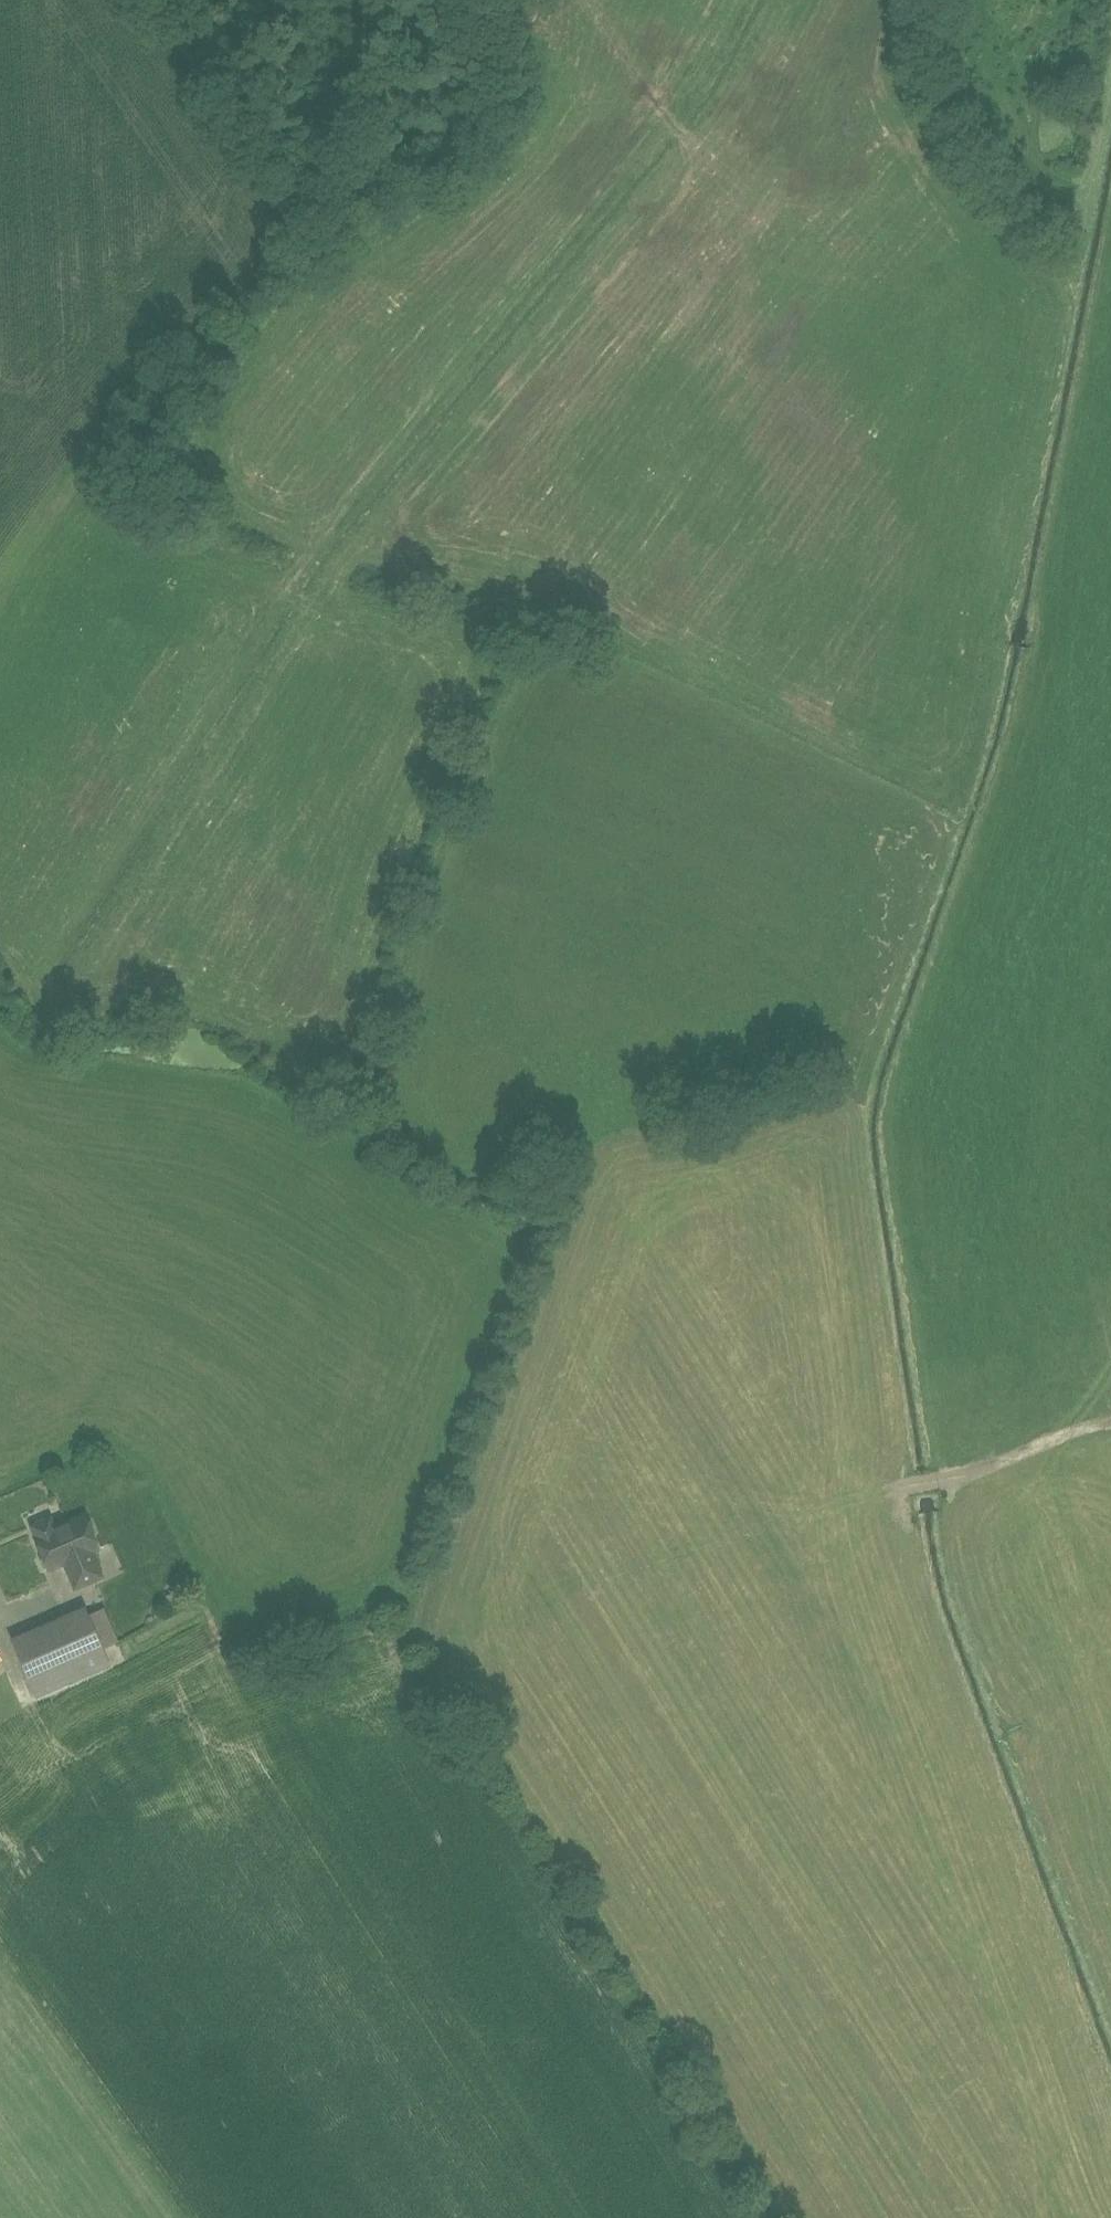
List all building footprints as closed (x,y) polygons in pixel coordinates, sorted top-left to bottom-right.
[(68,1562),(64,1563),(75,1589),(101,1577),(90,1552),(97,1549),(83,1517),(66,1524),(76,1546),(71,1548),(73,1553),(66,1556),(68,1562)] [(76,1546),(66,1524),(54,1529),(50,1519),(31,1527),(36,1537),(34,1538),(49,1570),(64,1563),(68,1562),(66,1556),(73,1553),(71,1548),(76,1546)] [(84,1609),(11,1640),(35,1697),(109,1665),(84,1609)]
